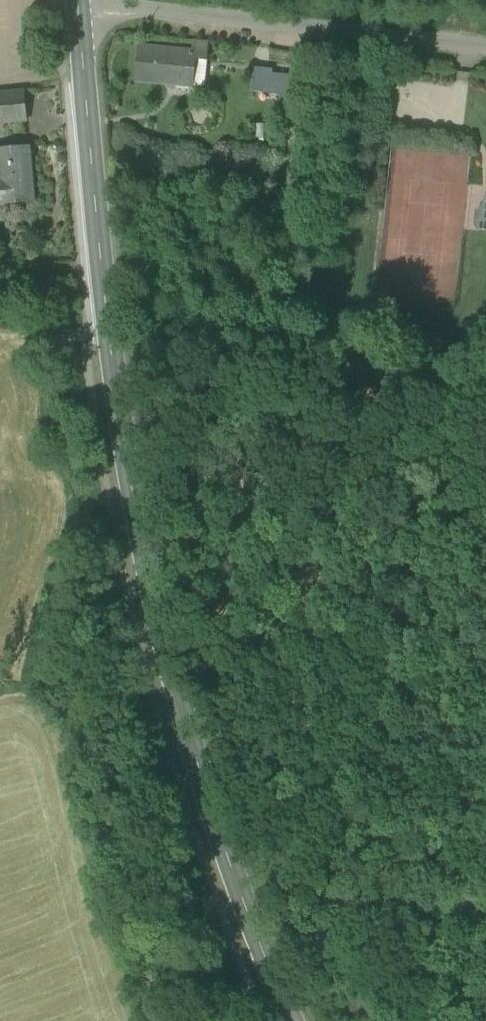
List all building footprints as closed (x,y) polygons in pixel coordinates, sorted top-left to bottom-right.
[(197,53),(196,59),(209,61),(211,43),(197,42),(196,53),(197,53)] [(139,79),(192,86),(196,59),(197,53),(196,53),(143,46),(139,79)] [(206,88),(209,61),(196,59),(192,86),(206,88)] [(252,92),(267,93),(269,73),(270,73),(271,69),(255,68),(252,92)] [(267,93),(282,95),(284,75),(270,73),(269,73),(267,93)] [(299,76),(284,75),(282,95),(297,97),(299,76)] [(295,116),(297,97),(282,95),(280,114),(295,116)] [(24,127),(22,99),(0,100),(0,128),(24,127)] [(30,208),(27,154),(0,156),(0,210),(30,208)]
